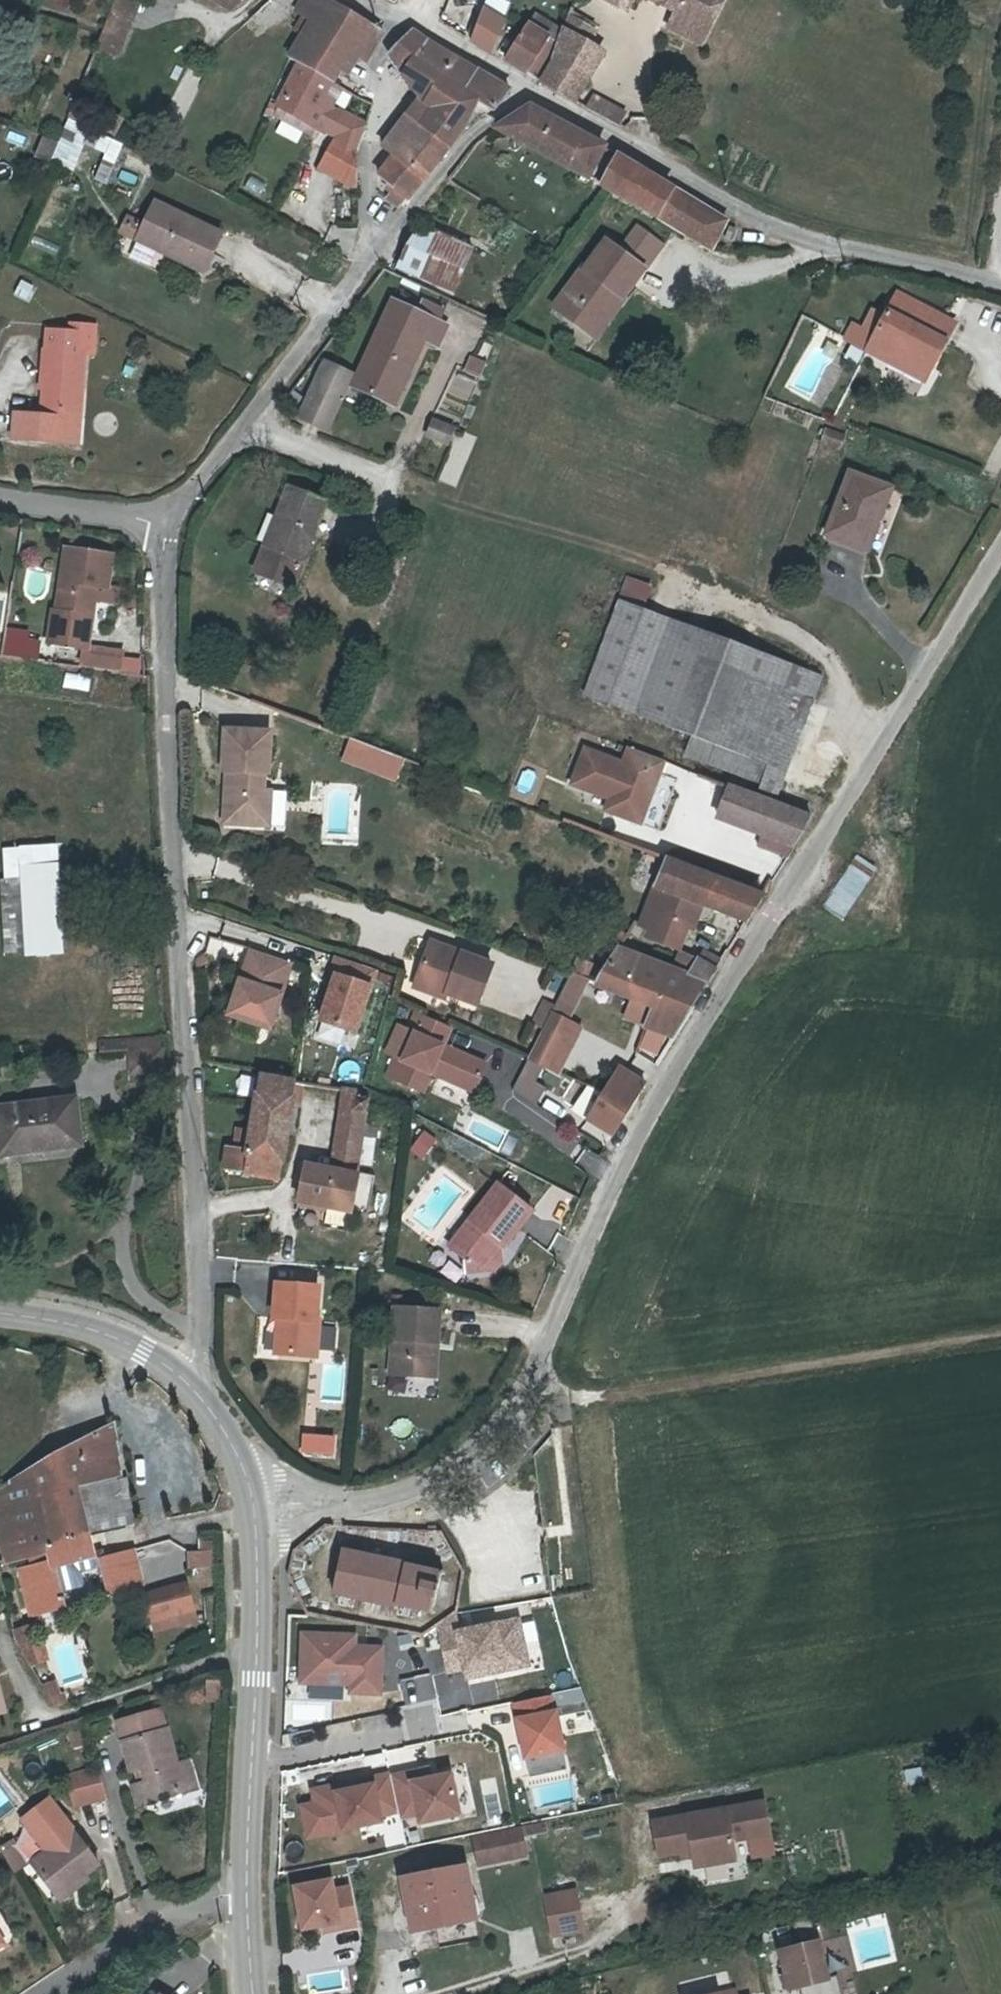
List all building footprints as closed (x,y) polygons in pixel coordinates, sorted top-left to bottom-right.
[(217,9),(230,0),(202,0),(217,9)] [(285,64),(283,68),(291,73),(325,90),(340,56),(353,27),(306,0),(291,0),(284,12),(303,25),(285,64)] [(504,13),(509,1),(506,0),(486,0),(484,5),(504,13)] [(588,2),(616,17),(625,0),(589,0),(588,2)] [(664,21),(663,24),(680,33),(695,28),(705,9),(702,0),(626,0),(664,21)] [(705,9),(695,28),(680,33),(663,24),(657,35),(688,52),(716,0),(702,0),(705,9)] [(126,9),(105,1),(82,59),(102,66),(126,9)] [(263,1),(230,33),(285,64),(303,25),(284,12),(263,1)] [(593,32),(561,15),(554,36),(581,52),(593,32)] [(475,16),(461,43),(482,57),(495,27),(475,16)] [(516,28),(549,48),(554,36),(521,18),(516,28)] [(371,38),(353,27),(340,56),(358,65),(371,38)] [(549,48),(516,28),(496,66),(519,80),(531,87),(544,64),(549,48)] [(388,80),(401,65),(414,47),(395,34),(390,41),(371,65),(388,80)] [(549,48),(544,64),(578,89),(595,60),(581,52),(554,36),(549,48)] [(401,65),(449,99),(464,76),(415,46),(414,47),(401,65)] [(544,64),(531,87),(566,109),(578,89),(544,64)] [(388,80),(387,81),(407,96),(424,108),(406,132),(438,154),(469,112),(449,99),(401,65),(388,80)] [(330,146),(328,148),(348,158),(355,130),(330,118),(316,111),(325,90),(291,73),(268,122),(319,143),(321,139),(330,146)] [(464,76),(449,99),(469,112),(472,115),(478,118),(497,96),(464,76)] [(325,90),(316,111),(330,118),(339,98),(325,90)] [(424,108),(407,96),(367,152),(383,164),(406,132),(424,108)] [(599,129),(605,118),(585,106),(579,116),(599,129)] [(565,185),(583,151),(509,112),(496,120),(484,128),(473,138),(565,185)] [(66,115),(50,161),(72,169),(87,122),(66,115)] [(605,118),(599,129),(608,134),(614,124),(605,118)] [(438,154),(406,132),(383,164),(367,186),(383,198),(373,212),(387,221),(438,154)] [(45,149),(47,144),(32,139),(25,157),(39,163),(45,149)] [(309,175),(348,196),(347,166),(348,158),(328,148),(309,175)] [(605,163),(588,198),(642,227),(658,195),(605,163)] [(111,180),(134,188),(138,177),(116,168),(111,180)] [(712,229),(658,195),(642,227),(698,256),(704,247),(712,229)] [(149,246),(144,256),(190,277),(208,238),(141,207),(127,236),(149,246)] [(376,268),(435,292),(458,248),(406,229),(376,268)] [(34,234),(29,245),(54,256),(59,245),(34,234)] [(723,238),(716,235),(712,248),(717,250),(723,238)] [(122,245),(144,256),(149,246),(127,236),(122,245)] [(606,308),(617,316),(639,286),(597,255),(577,280),(571,276),(539,318),(577,345),(606,308)] [(12,294),(28,302),(36,286),(20,278),(12,294)] [(909,352),(928,359),(947,319),(888,292),(859,349),(899,367),(909,352)] [(437,323),(385,300),(339,385),(382,405),(413,344),(424,348),(437,323)] [(588,353),(617,316),(606,308),(577,345),(588,353)] [(81,320),(56,322),(57,330),(35,331),(36,351),(33,351),(37,385),(39,385),(41,417),(14,419),(16,445),(60,442),(59,411),(71,410),(70,388),(77,388),(75,350),(83,350),(81,320)] [(919,377),(928,359),(909,352),(899,367),(919,377)] [(335,375),(311,363),(286,404),(312,418),(335,375)] [(77,388),(70,388),(71,410),(59,411),(60,442),(81,440),(77,388)] [(837,438),(817,431),(812,443),(832,451),(837,438)] [(884,489),(842,473),(817,538),(860,554),(884,489)] [(264,515),(270,519),(250,575),(282,586),(313,503),(274,489),(264,515)] [(73,654),(78,655),(85,603),(82,603),(83,593),(97,594),(102,560),(54,554),(46,616),(58,618),(57,630),(48,629),(45,651),(73,654)] [(639,591),(618,583),(611,603),(631,610),(639,591)] [(808,680),(609,607),(574,701),(682,740),(705,749),(699,769),(750,789),(748,792),(764,798),(808,680)] [(35,659),(38,632),(2,629),(0,656),(35,659)] [(78,655),(73,654),(71,673),(107,678),(108,664),(112,660),(78,655)] [(207,826),(246,828),(247,795),(248,776),(253,776),(255,734),(205,733),(203,774),(208,774),(207,826)] [(705,749),(681,740),(675,760),(699,769),(705,749)] [(375,756),(371,772),(393,777),(397,761),(375,756)] [(654,770),(618,756),(613,772),(575,758),(561,793),(599,808),(595,820),(631,833),(654,770)] [(800,824),(721,794),(706,826),(762,846),(787,856),(805,827),(800,824)] [(247,795),(246,828),(254,827),(255,795),(247,795)] [(787,856),(762,846),(756,857),(779,868),(787,856)] [(821,906),(842,919),(876,867),(855,853),(821,906)] [(739,931),(758,901),(664,867),(651,891),(660,896),(642,931),(638,939),(666,954),(677,933),(682,936),(695,912),(739,931)] [(47,872),(6,873),(10,961),(51,960),(47,872)] [(660,896),(651,891),(633,926),(642,931),(660,896)] [(410,982),(438,994),(435,999),(467,1014),(488,975),(427,947),(410,982)] [(683,986),(608,955),(586,991),(643,1016),(637,1038),(666,1048),(701,993),(683,986)] [(276,969),(234,957),(214,1024),(255,1037),(276,969)] [(362,970),(322,959),(317,976),(322,977),(309,1024),(344,1033),(362,970)] [(698,961),(683,986),(701,993),(711,977),(713,973),(715,971),(698,961)] [(123,1007),(146,1007),(146,977),(123,977),(123,1007)] [(559,981),(537,1021),(552,1029),(574,987),(559,981)] [(390,1063),(380,1082),(408,1095),(415,1081),(455,1101),(470,1073),(430,1053),(441,1033),(413,1018),(411,1022),(403,1037),(396,1034),(388,1029),(381,1043),(377,1056),(382,1058),(390,1063)] [(403,1037),(411,1022),(404,1018),(396,1034),(403,1037)] [(530,1035),(559,1049),(566,1036),(552,1029),(537,1021),(530,1035)] [(514,1065),(543,1079),(559,1049),(530,1035),(514,1065)] [(140,1081),(140,1044),(82,1045),(82,1063),(109,1063),(108,1081),(140,1081)] [(390,1063),(382,1058),(372,1078),(380,1082),(390,1063)] [(613,1075),(578,1127),(604,1143),(638,1091),(613,1075)] [(266,1185),(280,1082),(245,1080),(231,1154),(214,1152),(212,1173),(228,1175),(229,1180),(266,1185)] [(348,1175),(355,1110),(342,1108),(344,1090),(335,1085),(322,1172),(348,1175)] [(342,1108),(355,1110),(357,1097),(349,1093),(344,1090),(342,1108)] [(59,1107),(0,1113),(0,1157),(64,1148),(59,1107)] [(348,1175),(293,1169),(289,1211),(344,1217),(348,1175)] [(483,1262),(493,1249),(498,1253),(522,1219),(489,1193),(442,1257),(457,1268),(458,1283),(486,1282),(483,1262)] [(496,1271),(493,1249),(483,1262),(486,1282),(496,1271)] [(265,1331),(275,1332),(273,1368),(310,1370),(312,1335),(306,1333),(307,1300),(266,1298),(265,1331)] [(421,1350),(429,1349),(429,1319),(384,1319),(382,1384),(421,1386),(421,1350)] [(429,1386),(429,1349),(421,1350),(421,1386),(429,1386)] [(0,1493),(0,1545),(5,1564),(28,1560),(45,1554),(44,1545),(91,1535),(135,1525),(127,1477),(122,1478),(115,1422),(52,1451),(8,1479),(12,1487),(0,1493)] [(302,1451),(333,1453),(334,1436),(303,1434),(302,1451)] [(45,1554),(28,1560),(30,1566),(17,1570),(28,1617),(66,1609),(57,1568),(95,1558),(91,1535),(44,1545),(45,1554)] [(214,1586),(211,1538),(199,1539),(199,1549),(186,1553),(189,1581),(196,1611),(203,1611),(201,1589),(214,1586)] [(186,1553),(171,1540),(99,1560),(109,1598),(143,1591),(189,1581),(186,1553)] [(439,1568),(341,1545),(328,1590),(429,1614),(431,1606),(443,1610),(451,1585),(435,1581),(439,1568)] [(189,1581),(143,1591),(154,1634),(199,1622),(196,1611),(189,1581)] [(520,1617),(461,1629),(457,1613),(436,1626),(447,1675),(461,1672),(463,1682),(530,1668),(520,1617)] [(12,1631),(16,1641),(30,1666),(48,1659),(38,1623),(12,1631)] [(359,1642),(359,1633),(301,1631),(299,1684),(309,1684),(309,1698),(341,1699),(341,1687),(349,1687),(349,1695),(384,1695),(385,1643),(359,1642)] [(429,1671),(398,1680),(405,1705),(436,1696),(429,1671)] [(55,1680),(42,1684),(54,1705),(67,1702),(63,1692),(60,1693),(55,1680)] [(220,1702),(220,1681),(206,1681),(207,1703),(220,1702)] [(525,1761),(566,1752),(554,1696),(513,1704),(525,1761)] [(200,1790),(190,1759),(179,1762),(169,1727),(165,1728),(160,1709),(113,1722),(129,1776),(139,1773),(142,1781),(128,1785),(135,1809),(200,1790)] [(106,1798),(95,1766),(62,1776),(73,1809),(106,1798)] [(452,1771),(431,1776),(429,1767),(392,1775),(402,1820),(416,1817),(418,1825),(462,1815),(452,1771)] [(388,1774),(377,1776),(378,1783),(331,1791),(330,1785),(309,1789),(311,1801),(298,1804),(305,1842),(341,1835),(341,1831),(384,1823),(383,1815),(395,1813),(388,1774)] [(51,1795),(19,1818),(25,1827),(42,1851),(29,1861),(60,1903),(90,1880),(87,1875),(101,1865),(51,1795)] [(652,1820),(658,1858),(692,1853),(695,1870),(737,1863),(733,1843),(772,1837),(766,1802),(652,1820)] [(521,1826),(470,1837),(477,1867),(528,1856),(521,1826)] [(16,1845),(28,1863),(29,1861),(42,1851),(25,1827),(16,1845)] [(15,1872),(28,1863),(16,1845),(12,1839),(0,1847),(0,1850),(15,1872)] [(409,1933),(478,1920),(467,1863),(398,1876),(409,1933)] [(350,1885),(335,1888),(333,1877),(293,1885),(301,1931),(321,1927),(322,1933),(358,1927),(350,1885)] [(552,1939),(584,1932),(576,1889),(543,1895),(552,1939)] [(783,1993),(791,1993),(792,1993),(793,1993),(834,1993),(831,1982),(820,1985),(812,1949),(810,1949),(803,1923),(786,1927),(793,1954),(774,1959),(783,1993)] [(150,1975),(133,1993),(171,1993),(150,1975)]
